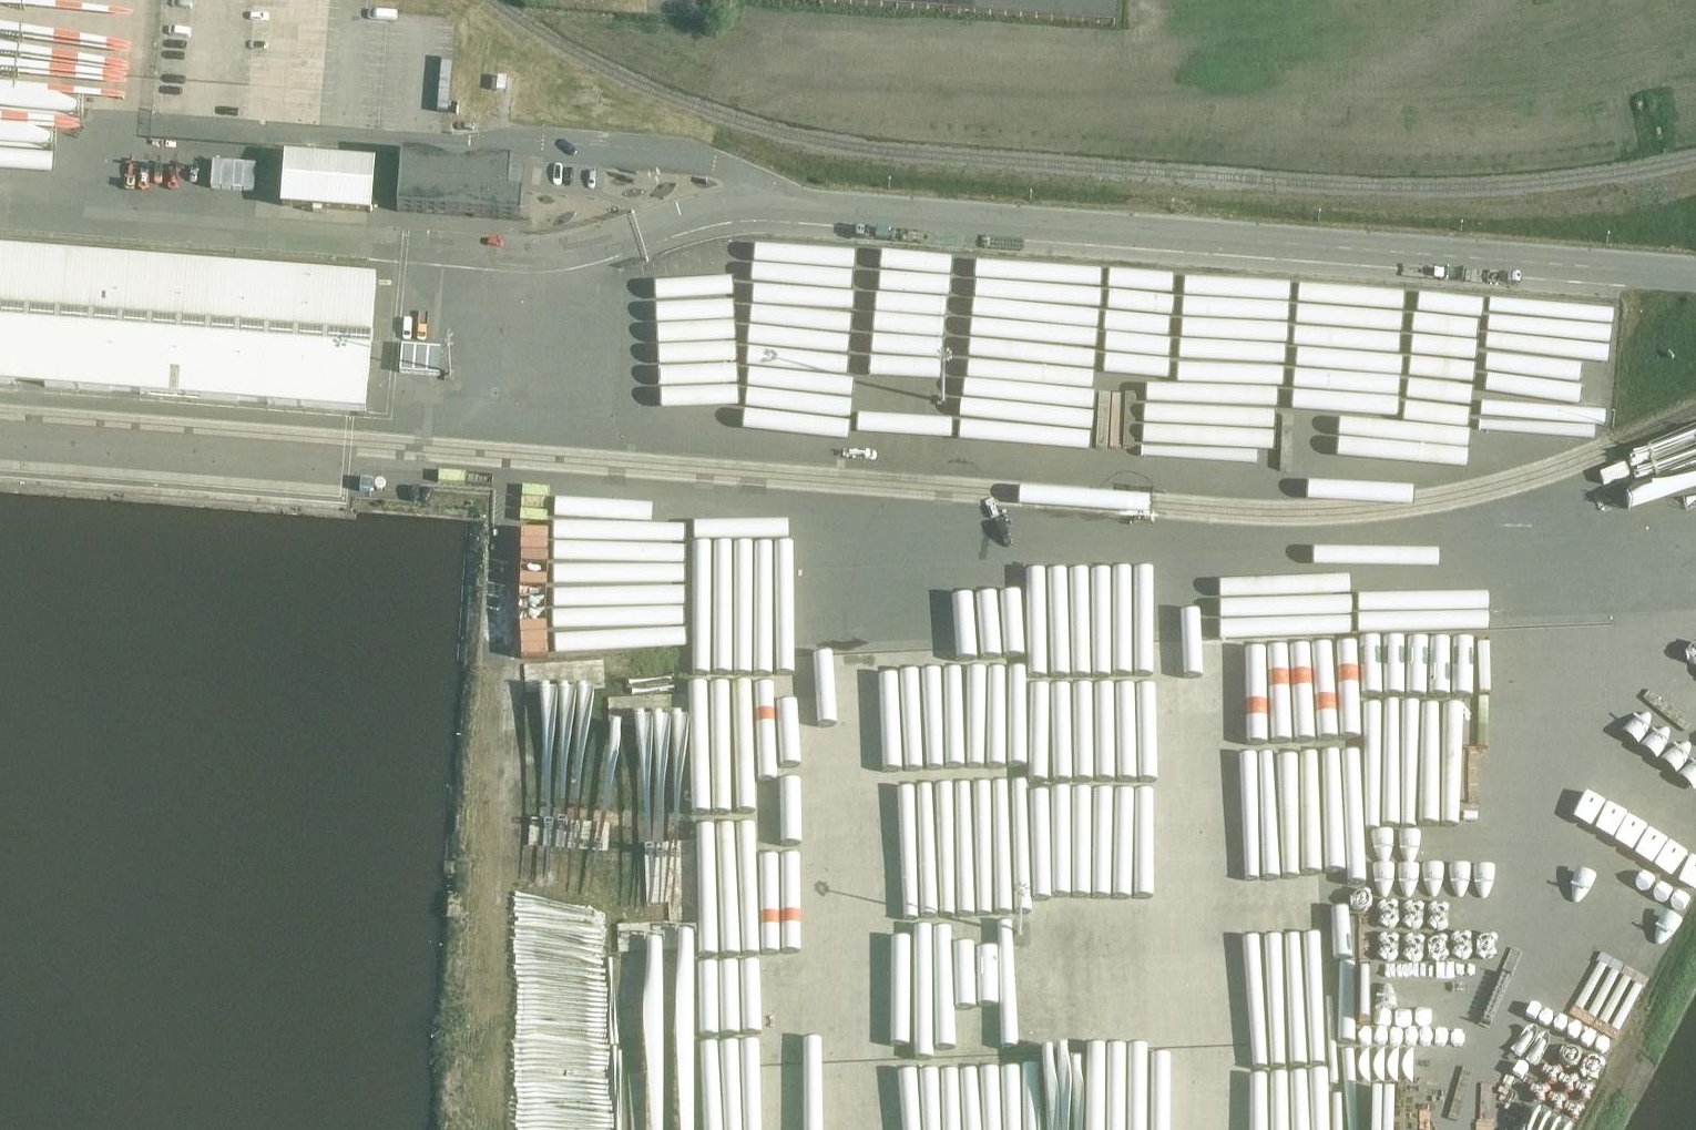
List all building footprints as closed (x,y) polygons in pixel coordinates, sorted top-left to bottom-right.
[(1125,27),(1127,0),(758,0),(1125,27)] [(243,156),(181,153),(177,206),(239,208),(243,156)] [(401,157),(397,214),(520,223),(522,198),(508,197),(511,165),(401,157)] [(285,158),(282,208),(370,214),(374,164),(285,158)] [(663,290),(717,280),(712,256),(658,267),(663,290)] [(0,258),(0,392),(370,419),(376,287),(0,258)] [(1083,444),(1083,479),(1103,479),(1126,479),(1126,458),(1103,458),(1103,444),(1083,444)] [(1088,647),(1090,760),(1111,759),(1109,646),(1088,647)] [(1345,884),(1406,880),(1396,732),(1297,739),(1306,859),(1343,856),(1344,870),(1345,884)] [(1026,864),(945,864),(946,950),(947,1009),(1027,1009),(1026,864)] [(1406,903),(1325,906),(1332,1055),(1405,1051),(1401,958),(1479,955),(1478,929),(1407,932),(1406,903)] [(1554,951),(1531,1006),(1650,1004),(1670,954),(1595,924),(1564,925),(1587,934),(1578,957),(1577,955),(1554,955),(1554,951)] [(1174,1016),(1174,1029),(1267,1026),(1266,1013),(1174,1016)] [(795,1041),(794,1025),(707,1029),(707,1045),(795,1041)] [(1332,1091),(1333,1129),(1400,1129),(1399,1089),(1332,1091)]
